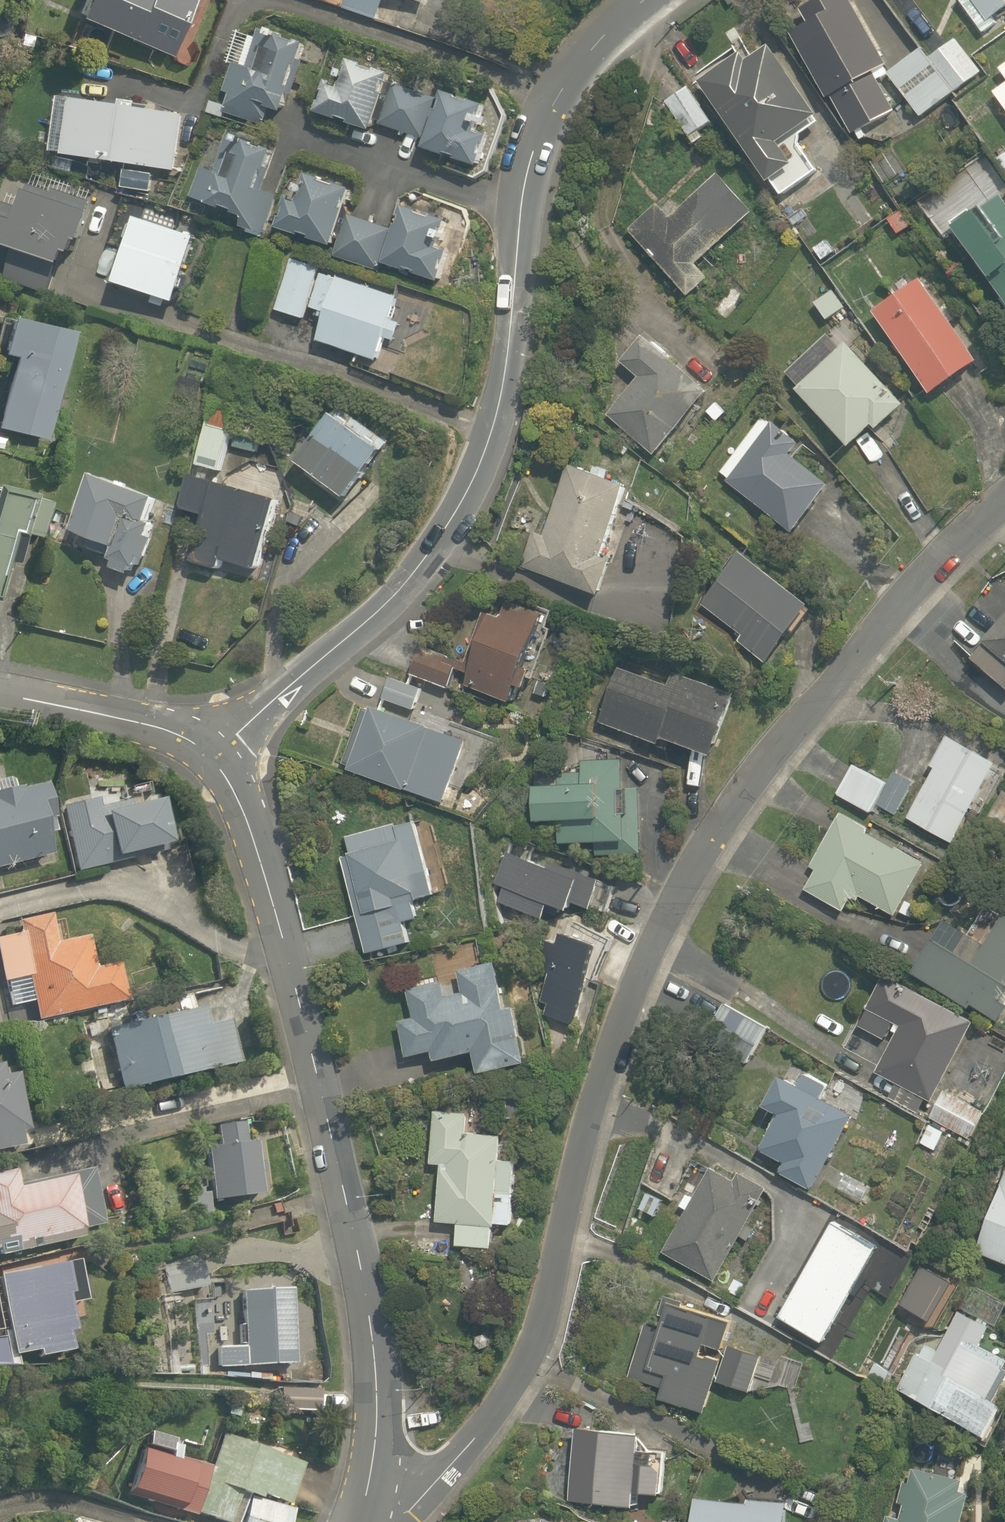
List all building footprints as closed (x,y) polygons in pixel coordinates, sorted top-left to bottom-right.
[(65,10),(165,54),(189,2),(189,0),(70,0),(65,10)] [(343,5),(372,17),(379,0),(345,0),(343,5)] [(840,0),(820,0),(777,27),(823,99),(829,95),(852,131),(893,105),(871,71),(882,64),(840,0)] [(978,35),(993,25),(987,17),(1002,7),(1004,11),(1004,0),(956,0),(978,35)] [(243,65),(254,36),(232,28),(221,57),(243,65)] [(276,109),(301,43),(274,32),(259,71),(244,66),(234,94),(276,109)] [(918,119),(979,73),(952,38),(929,56),(921,45),(884,73),(918,119)] [(696,74),(764,178),(776,196),(816,170),(792,134),(813,120),(765,46),(740,63),(731,49),(696,74)] [(992,65),(1003,80),(988,91),(1004,115),(1004,56),(992,65)] [(364,126),(384,72),(348,59),(337,86),(320,80),(310,106),(364,126)] [(390,80),(375,121),(418,135),(415,144),(474,165),(485,132),(463,125),(474,95),(435,82),(431,94),(390,80)] [(712,119),(687,84),(661,103),(686,138),(712,119)] [(63,92),(53,152),(120,163),(117,184),(151,189),(154,169),(172,172),(182,109),(63,92)] [(267,147),(214,128),(188,193),(240,212),(235,224),(263,233),(276,197),(251,186),(267,147)] [(346,185),(303,170),(292,202),(281,198),(272,224),(326,242),(346,185)] [(0,214),(0,242),(51,258),(89,202),(23,178),(0,214)] [(651,201),(619,230),(683,294),(706,270),(698,263),(741,220),(703,182),(667,217),(651,201)] [(950,225),(983,274),(997,265),(1004,274),(988,285),(1004,311),(1004,196),(1001,190),(950,225)] [(391,226),(347,212),(333,251),(381,267),(383,261),(436,278),(446,250),(432,246),(441,218),(398,204),(391,226)] [(172,300),(194,233),(127,211),(105,278),(172,300)] [(396,293),(288,260),(270,309),(302,319),(306,306),(319,310),(311,337),(376,357),(383,338),(391,340),(397,321),(388,319),(396,293)] [(921,271),(868,307),(925,391),(978,355),(921,271)] [(844,308),(831,290),(811,304),(824,322),(844,308)] [(0,355),(0,356),(0,425),(40,435),(65,325),(10,313),(0,310),(0,354),(0,355)] [(650,453),(707,385),(640,326),(615,358),(632,372),(600,412),(650,453)] [(844,338),(791,387),(845,445),(868,424),(873,429),(903,401),(844,338)] [(213,469),(229,408),(205,401),(188,463),(213,469)] [(337,493),(378,436),(330,402),(289,458),(337,493)] [(761,412),(715,475),(790,530),(827,481),(787,452),(797,439),(761,412)] [(622,483),(565,466),(541,536),(531,533),(520,566),(594,591),(605,556),(598,554),(622,483)] [(151,496),(89,470),(68,529),(105,544),(99,559),(134,573),(153,527),(140,522),(151,496)] [(271,498),(180,471),(169,509),(199,517),(185,562),(214,571),(218,557),(251,567),(271,498)] [(47,500),(0,486),(0,557),(8,527),(37,535),(47,500)] [(805,600),(736,549),(698,598),(742,631),(734,642),(760,661),(805,600)] [(1003,571),(945,641),(1004,690),(1004,571),(1003,571)] [(465,672),(462,681),(507,699),(541,614),(504,599),(498,616),(484,610),(463,661),(449,656),(418,646),(409,672),(446,685),(451,668),(465,672)] [(611,666),(591,723),(652,744),(654,739),(710,759),(735,687),(672,665),(665,685),(611,666)] [(388,680),(381,702),(412,712),(418,690),(388,680)] [(365,701),(343,766),(443,799),(465,734),(365,701)] [(944,735),(901,818),(949,843),(969,802),(984,810),(1004,768),(1004,767),(944,735)] [(530,782),(531,821),(549,822),(549,843),(571,844),(571,859),(597,859),(597,843),(623,843),(624,756),(579,756),(578,783),(530,782)] [(884,781),(849,762),(831,795),(867,815),(873,805),(893,816),(911,783),(890,771),(884,781)] [(10,790),(8,778),(0,780),(0,866),(51,853),(34,784),(10,790)] [(105,789),(57,800),(75,873),(110,864),(108,853),(168,838),(158,795),(122,804),(119,792),(106,795),(105,789)] [(918,860),(837,815),(798,887),(839,909),(849,892),(888,913),(918,860)] [(432,894),(416,829),(336,846),(363,950),(406,939),(400,917),(417,913),(413,898),(432,894)] [(543,864),(508,852),(495,886),(506,890),(502,903),(543,917),(548,903),(566,910),(569,902),(604,914),(616,879),(546,855),(543,864)] [(1004,989),(1004,913),(996,907),(989,917),(975,908),(961,930),(939,917),(907,968),(995,1024),(1004,1008),(1004,1005),(998,1000),(1004,989)] [(31,1020),(75,1010),(77,1018),(109,1010),(107,1000),(121,997),(112,959),(89,965),(82,932),(50,940),(43,911),(9,919),(11,930),(0,933),(0,983),(23,977),(31,1020)] [(565,928),(550,924),(540,964),(551,967),(544,997),(555,1000),(549,1022),(580,1030),(593,980),(603,939),(606,924),(568,915),(565,928)] [(473,1071),(522,1056),(509,1000),(499,1003),(486,959),(455,968),(462,991),(441,997),(436,980),(401,991),(410,1019),(395,1023),(404,1055),(429,1048),(433,1061),(467,1051),(473,1071)] [(971,1019),(878,973),(861,1010),(894,1026),(871,1072),(929,1101),(971,1019)] [(769,1024),(722,997),(698,1040),(744,1067),(769,1024)] [(228,1062),(217,1017),(192,1023),(188,1009),(106,1028),(120,1088),(228,1062)] [(19,1143),(16,1128),(27,1126),(16,1071),(0,1075),(0,1147),(19,1143)] [(807,1187),(850,1115),(817,1098),(823,1088),(799,1073),(792,1085),(775,1075),(758,1103),(773,1112),(754,1145),(779,1160),(774,1168),(807,1187)] [(943,1087),(927,1117),(967,1139),(984,1109),(943,1087)] [(432,1220),(453,1222),(451,1245),(487,1249),(489,1225),(507,1227),(514,1160),(496,1158),(499,1132),(465,1129),(467,1110),(432,1108),(426,1163),(438,1164),(432,1220)] [(259,1191),(246,1120),(200,1129),(213,1199),(259,1191)] [(75,1238),(74,1229),(96,1224),(83,1165),(10,1181),(7,1170),(0,1172),(0,1255),(75,1238)] [(706,1177),(693,1169),(681,1189),(694,1196),(660,1252),(709,1282),(760,1198),(711,1168),(706,1177)] [(971,1248),(1004,1262),(1004,1169),(971,1248)] [(868,1190),(840,1174),(833,1187),(860,1203),(868,1190)] [(818,1340),(874,1246),(824,1216),(768,1311),(818,1340)] [(195,1257),(161,1266),(168,1294),(202,1286),(195,1257)] [(58,1259),(0,1268),(0,1355),(63,1345),(61,1330),(70,1328),(58,1259)] [(237,1342),(215,1344),(218,1373),(287,1366),(280,1292),(233,1296),(237,1342)] [(702,1416),(714,1381),(752,1394),(764,1358),(725,1345),(733,1323),(661,1299),(639,1368),(660,1375),(652,1400),(702,1416)] [(896,1386),(985,1434),(1002,1403),(989,1395),(1004,1366),(1004,1358),(980,1344),(987,1330),(953,1311),(937,1340),(926,1333),(896,1386)] [(635,1463),(636,1428),(572,1425),(568,1502),(631,1505),(631,1490),(659,1492),(661,1464),(635,1463)] [(211,1465),(132,1445),(121,1490),(233,1519),(232,1521),(283,1521),(300,1456),(218,1435),(211,1465)] [(969,1479),(907,1464),(893,1518),(881,1515),(880,1521),(958,1521),(969,1479)] [(690,1494),(688,1521),(778,1521),(780,1501),(690,1494)] [(527,1510),(521,1521),(553,1521),(527,1510)]
